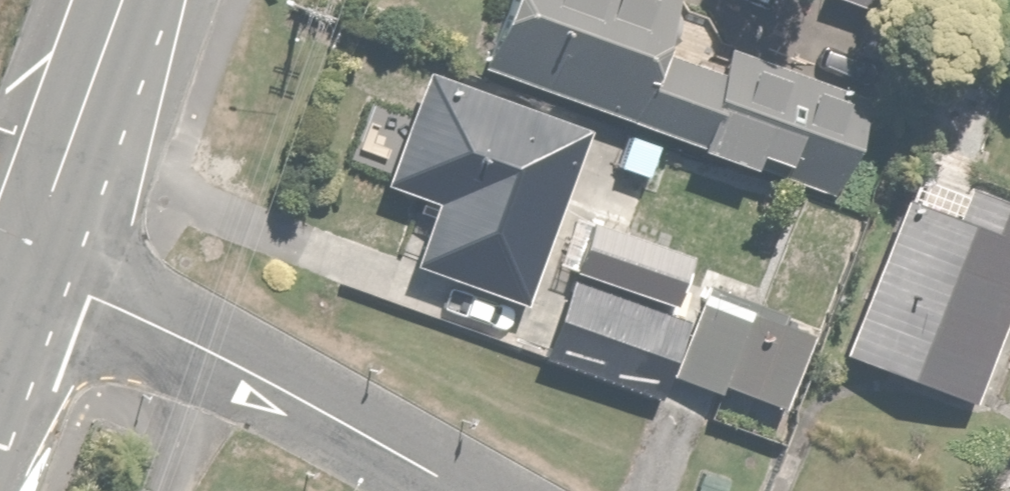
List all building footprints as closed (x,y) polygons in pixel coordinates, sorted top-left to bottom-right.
[(692,154),(836,201),(866,110),(717,62),(714,70),(653,50),(669,0),(505,0),(480,77),(694,147),(692,154)] [(586,130),(427,73),(386,186),(431,203),(408,268),(522,308),(586,130)] [(906,201),(844,351),(994,412),(1009,373),(1009,204),(963,185),(958,198),(949,219),(906,201)] [(681,320),(567,282),(541,363),(655,400),(681,320)] [(698,286),(670,369),(687,375),(683,386),(716,397),(720,385),(786,408),(814,326),(698,286)]
